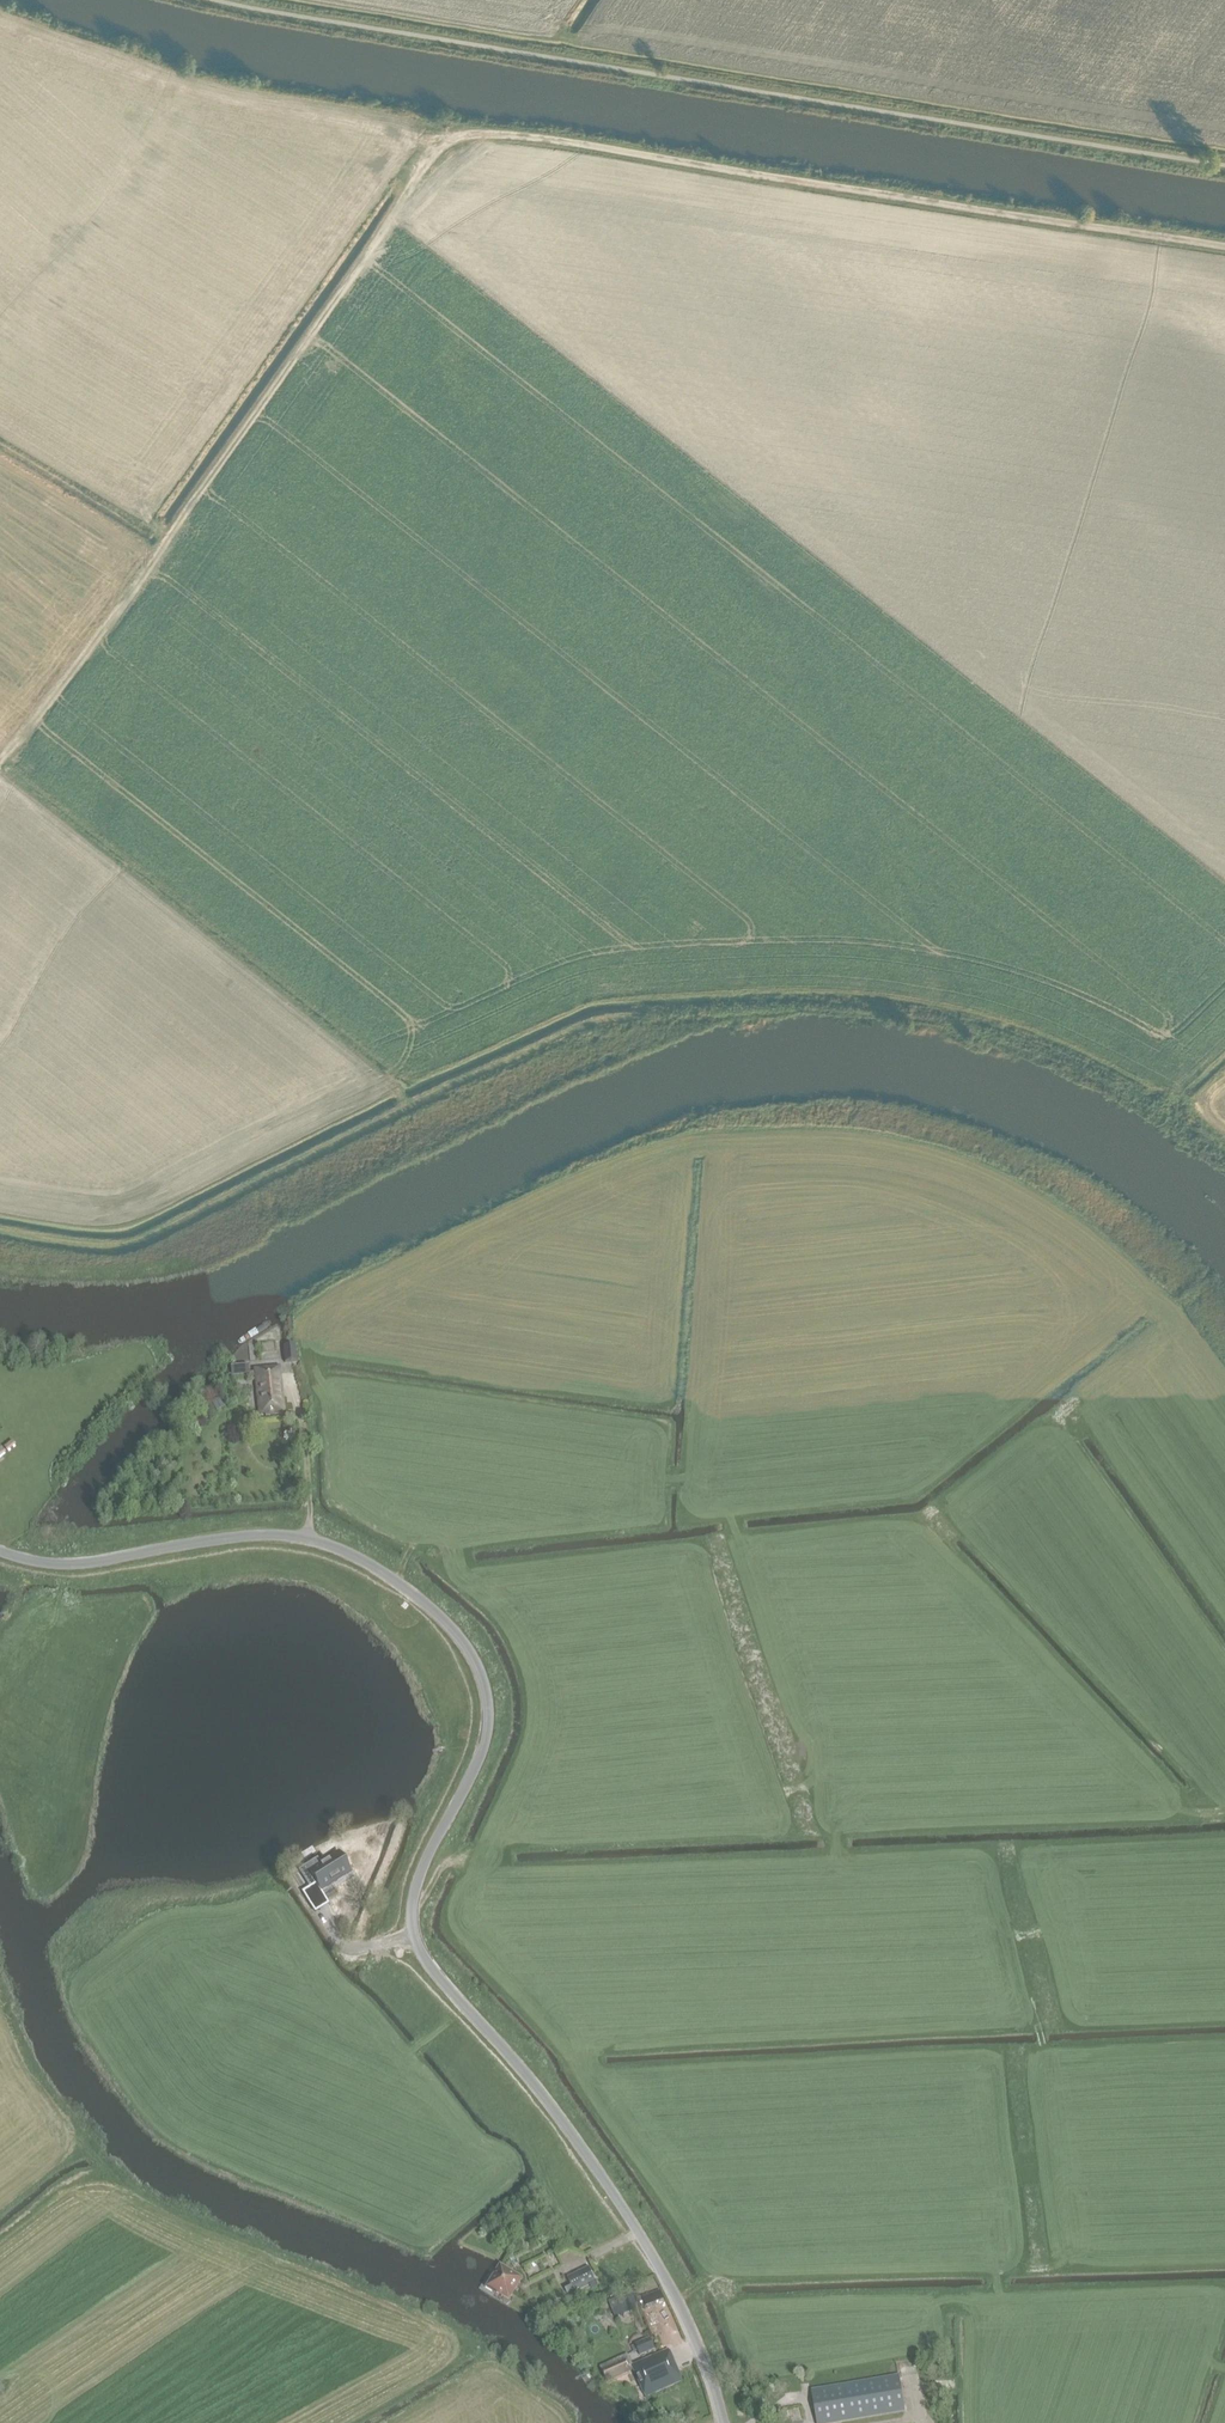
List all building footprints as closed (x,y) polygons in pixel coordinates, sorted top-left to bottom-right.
[(282,1346),(283,1363),(295,1361),(294,1345),(282,1346)] [(277,1368),(255,1371),(260,1413),(265,1412),(265,1415),(264,1415),(278,1415),(278,1414),(277,1414),(277,1412),(282,1411),(280,1391),(282,1391),(281,1382),(279,1382),(277,1368)] [(339,1851),(309,1871),(322,1891),(352,1871),(339,1851)] [(310,1887),(302,1892),(309,1902),(316,1897),(310,1887)] [(498,2292),(508,2298),(519,2279),(500,2267),(494,2277),(491,2275),(484,2287),(496,2295),(498,2292)] [(564,2290),(566,2294),(595,2280),(588,2267),(567,2278),(571,2287),(564,2290)] [(607,2302),(614,2320),(638,2312),(632,2294),(607,2302)] [(639,2356),(655,2349),(651,2339),(631,2346),(633,2352),(637,2351),(639,2356)] [(631,2366),(626,2355),(600,2367),(606,2381),(632,2369),(645,2397),(681,2381),(668,2350),(631,2366)] [(817,2422),(835,2422),(904,2411),(898,2375),(811,2389),(817,2422)] [(790,2410),(792,2422),(801,2420),(799,2408),(790,2410)]
